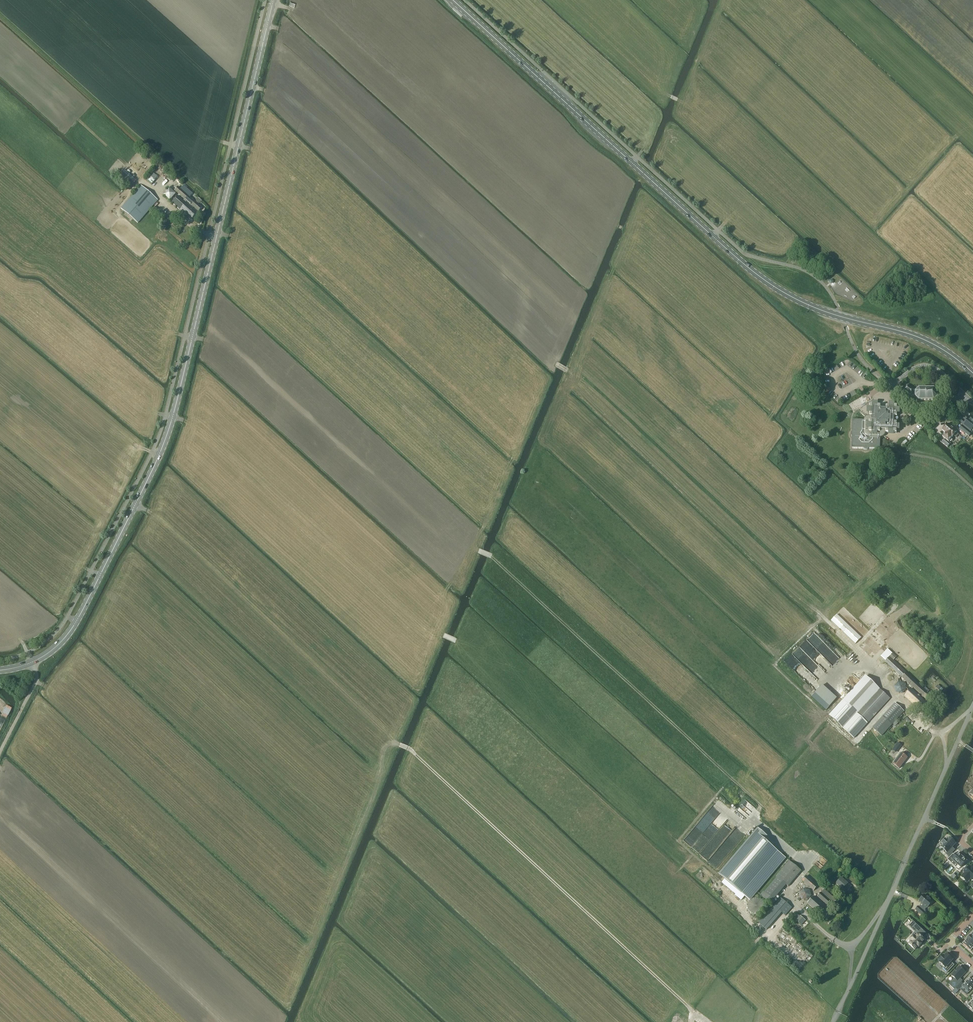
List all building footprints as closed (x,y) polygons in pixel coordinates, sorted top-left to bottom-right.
[(151,184),(165,169),(158,163),(145,178),(151,184)] [(129,188),(135,182),(137,180),(125,170),(118,178),(126,185),(129,188)] [(138,223),(157,200),(141,185),(121,208),(138,223)] [(193,193),(184,185),(180,189),(178,186),(174,191),(198,212),(202,208),(198,205),(201,201),(198,198),(195,202),(189,197),(193,193)] [(191,220),(197,212),(178,195),(172,203),(184,214),(182,216),(185,219),(187,217),(191,220)] [(161,212),(155,207),(152,211),(167,224),(170,220),(164,214),(168,210),(165,208),(161,212)] [(916,392),(914,391),(915,391),(907,386),(904,390),(912,395),(915,397),(919,401),(934,401),(938,397),(938,392),(934,389),(919,388),(916,392)] [(850,404),(852,408),(861,403),(858,399),(850,404)] [(884,437),(885,436),(885,435),(886,434),(886,433),(897,433),(897,422),(894,422),(894,416),(897,416),(897,406),(887,405),(886,408),(881,408),(881,405),(870,405),(870,416),(869,416),(868,416),(866,417),(865,418),(864,419),(864,421),(853,421),(852,448),(863,449),(864,449),(865,450),(866,450),(867,450),(869,449),(880,449),(880,438),(881,438),(882,438),(883,437),(884,437)] [(960,429),(969,437),(971,434),(972,432),(972,421),(972,420),(972,419),(968,415),(965,419),(964,418),(960,423),(962,425),(961,427),(960,429)] [(956,438),(959,434),(957,433),(957,432),(947,424),(942,430),(945,433),(942,437),(945,439),(942,443),(948,447),(951,444),(949,442),(954,436),(956,438)] [(904,696),(922,713),(929,705),(922,699),(923,697),(927,701),(931,696),(907,672),(890,657),(885,662),(902,677),(902,678),(922,696),(920,697),(911,688),(904,696)] [(865,676),(843,701),(856,713),(843,728),(854,737),(854,738),(868,723),(890,698),(879,688),(873,683),(865,676)] [(822,685),(815,693),(829,706),(837,698),(822,685)] [(882,736),(892,725),(904,711),(895,703),(883,717),(873,728),(882,736)] [(899,769),(908,758),(901,753),(893,764),(899,769)] [(758,828),(719,874),(742,894),(750,900),(786,858),(778,851),(765,840),(768,836),(758,828)] [(949,847),(953,842),(948,837),(945,840),(943,839),(940,842),(942,843),(940,846),(946,851),(944,853),(947,856),(952,849),(949,847)] [(953,854),(947,860),(950,862),(952,860),(958,865),(961,868),(966,861),(958,853),(955,856),(953,854)] [(788,886),(798,875),(802,870),(789,860),(776,875),(777,877),(765,892),(763,891),(760,895),(772,905),(776,901),(774,900),(786,885),(788,886)] [(972,868),(971,866),(969,868),(969,867),(965,872),(965,873),(963,875),(969,880),(971,878),(972,880),(972,879),(972,867),(972,868)] [(814,890),(818,886),(806,876),(803,880),(814,890)] [(848,883),(841,877),(836,884),(843,890),(843,889),(846,892),(852,886),(849,883),(848,883)] [(814,896),(808,903),(825,919),(831,911),(827,908),(828,906),(830,908),(834,904),(833,903),(836,900),(833,898),(833,897),(834,897),(833,897),(824,889),(821,892),(818,896),(826,904),(825,906),(814,896)] [(924,894),(919,900),(927,908),(933,901),(924,894)] [(767,907),(767,906),(767,904),(766,903),(766,901),(765,900),(763,899),(762,898),(761,898),(759,898),(757,898),(756,898),(754,899),(753,900),(752,901),(751,902),(751,904),(751,905),(751,907),(751,908),(752,910),(752,911),(754,912),(755,913),(756,914),(758,914),(759,914),(761,914),(762,913),(764,913),(765,912),(766,910),(766,909),(767,907)] [(769,936),(773,931),(772,931),(792,908),(781,898),(757,925),(769,936)] [(918,906),(915,909),(923,916),(925,912),(918,906)] [(797,916),(795,919),(802,925),(806,921),(800,915),(799,917),(797,916)] [(912,941),(909,944),(914,949),(918,946),(919,947),(922,944),(921,943),(924,939),(921,937),(922,935),(923,936),(926,932),(913,921),(909,925),(913,929),(914,928),(919,933),(915,937),(913,936),(910,939),(912,941)] [(963,944),(972,952),(972,951),(972,945),(967,940),(963,944)] [(943,955),(938,961),(939,962),(938,962),(944,967),(942,969),(947,973),(954,965),(951,962),(953,960),(950,957),(947,953),(944,956),(943,955)] [(959,966),(951,975),(956,980),(951,986),(955,989),(955,988),(961,982),(963,980),(960,979),(966,972),(959,966)] [(955,988),(958,991),(962,986),(969,993),(972,988),(972,979),(970,977),(964,984),(961,982),(955,988)]
